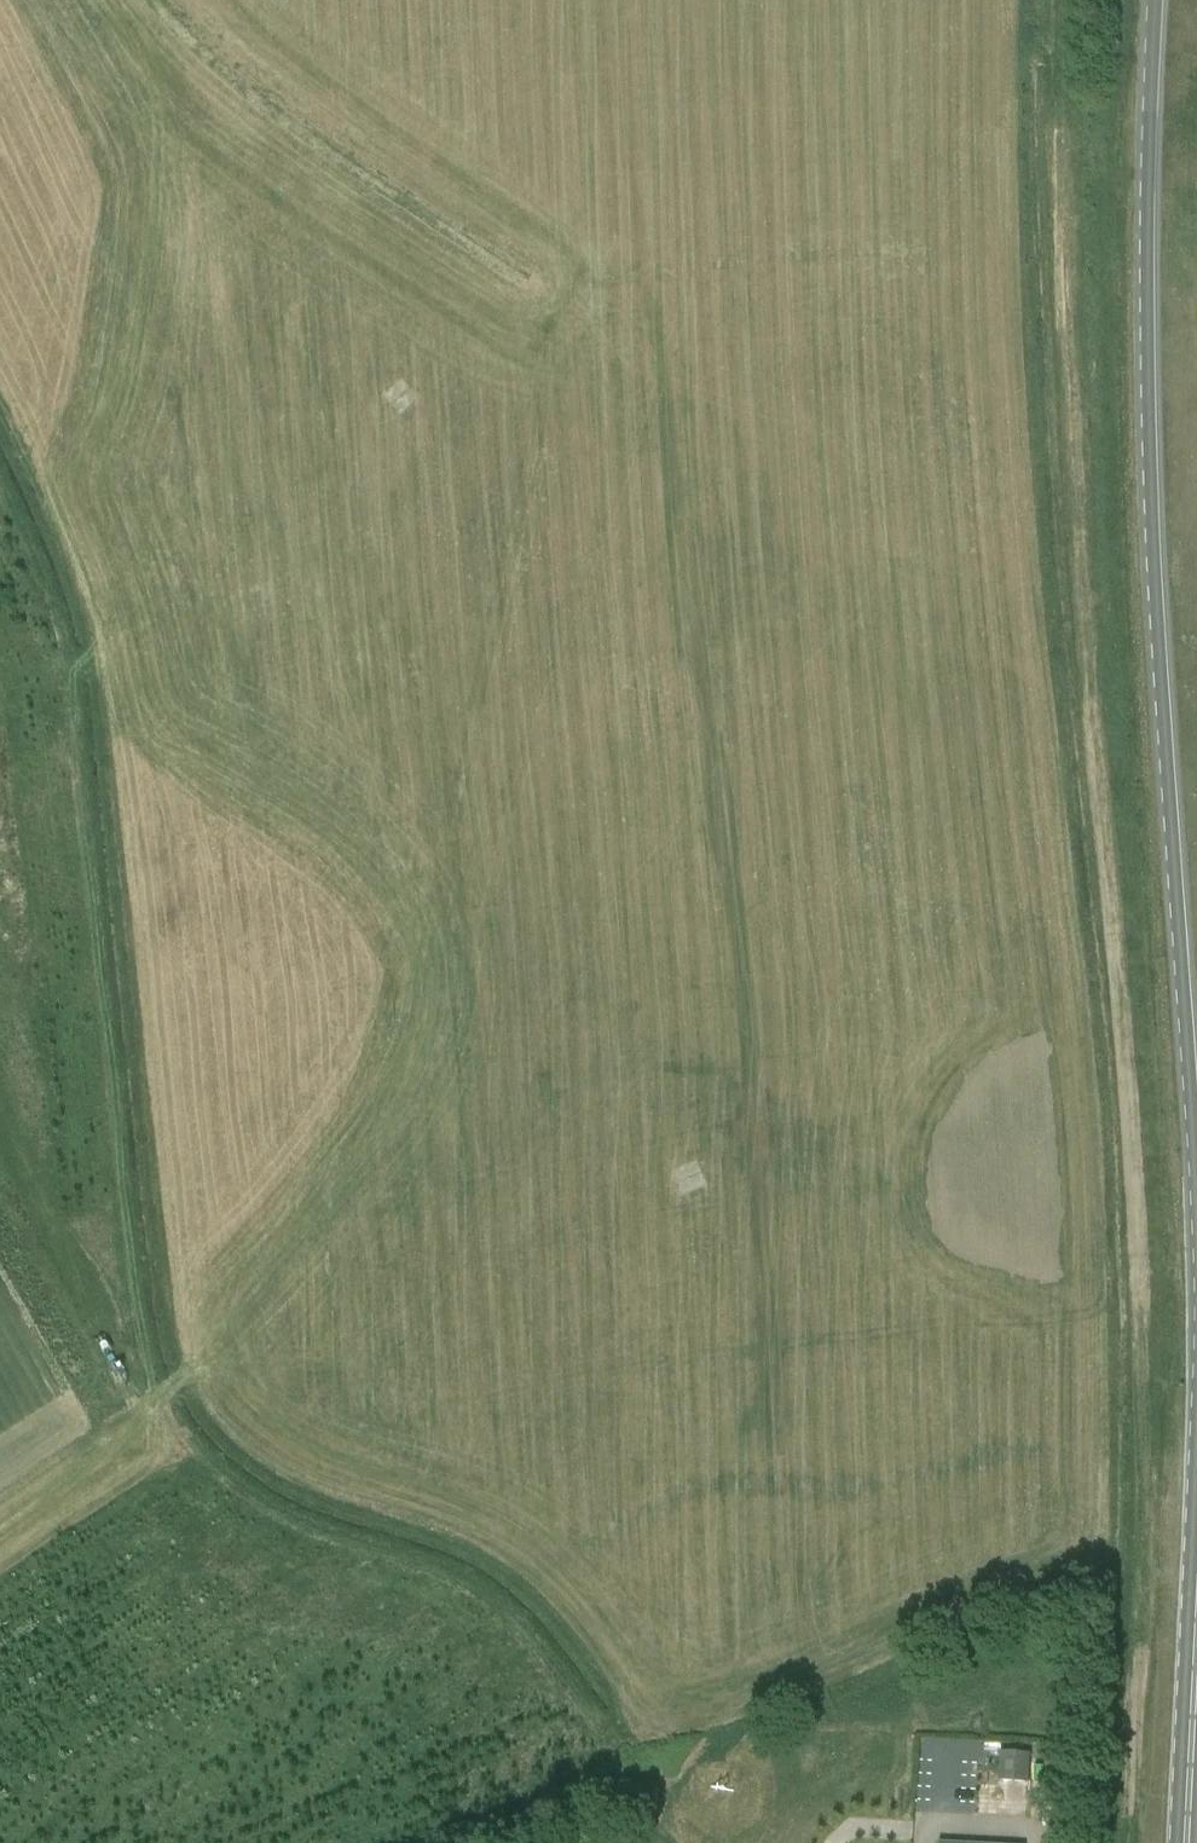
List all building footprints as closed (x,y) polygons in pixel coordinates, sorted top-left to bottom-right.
[(1026,1781),(1027,1751),(997,1750),(996,1781),(1026,1781)]
